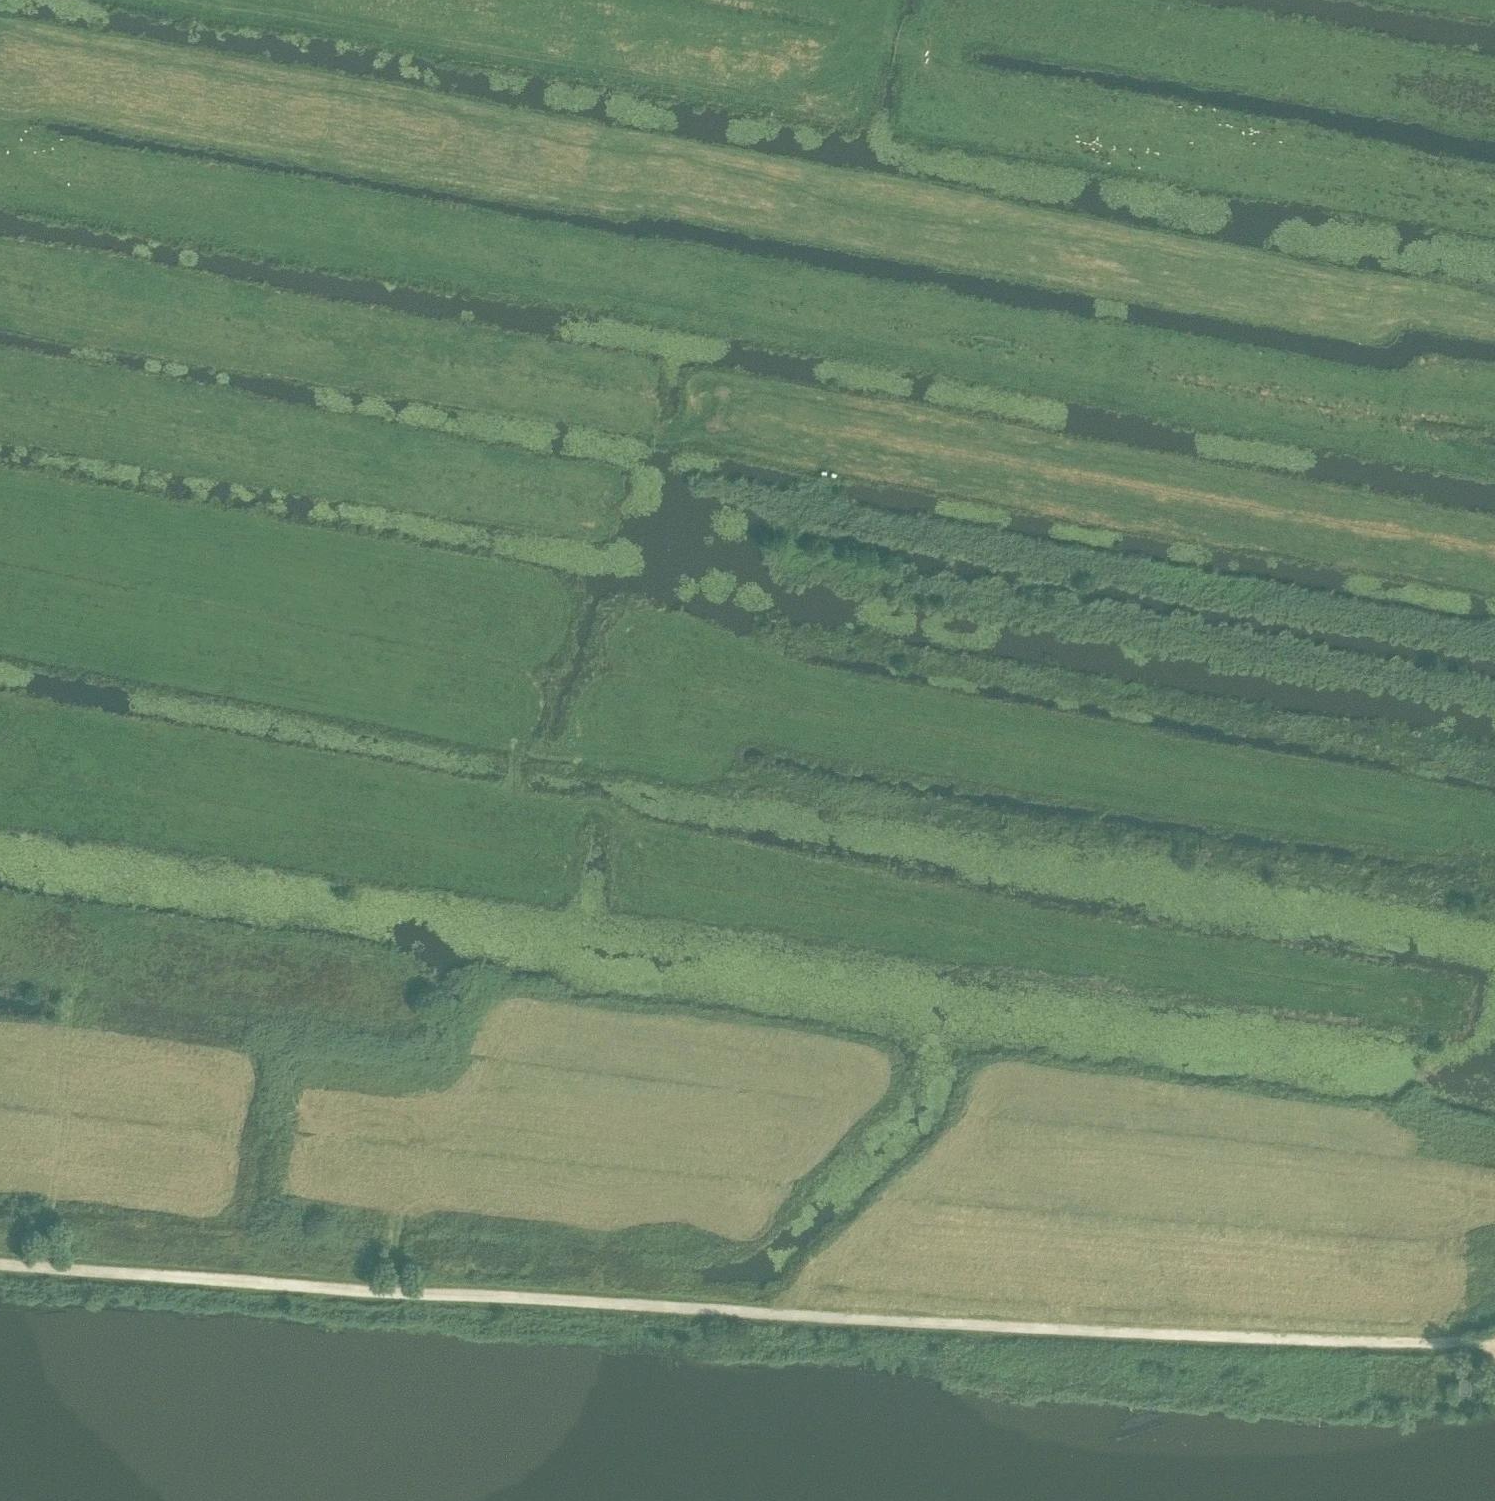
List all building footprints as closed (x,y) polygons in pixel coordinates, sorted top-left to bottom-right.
[(1471,1375),(1459,1375),(1460,1392),(1471,1392),(1471,1375)]
